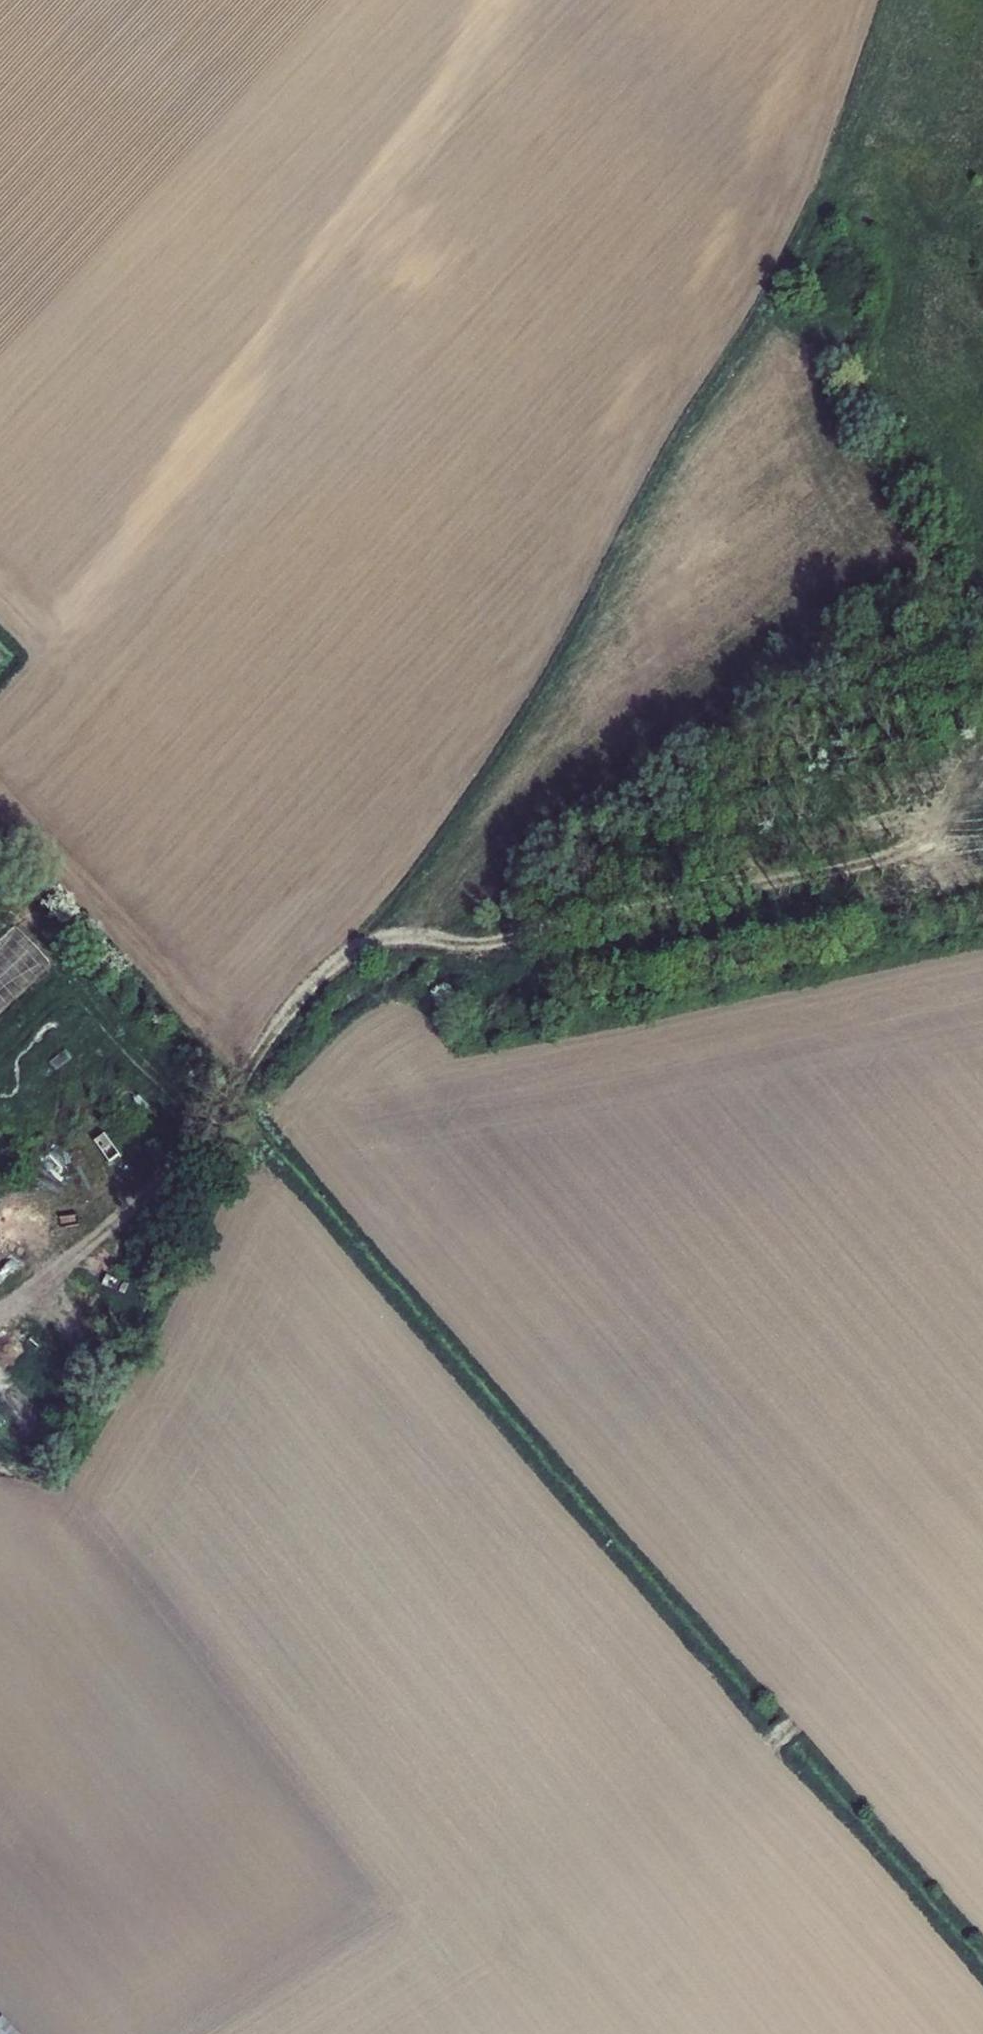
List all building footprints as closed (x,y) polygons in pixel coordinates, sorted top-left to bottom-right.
[(13,2018),(0,2032),(0,2033),(29,2033),(13,2018)]
